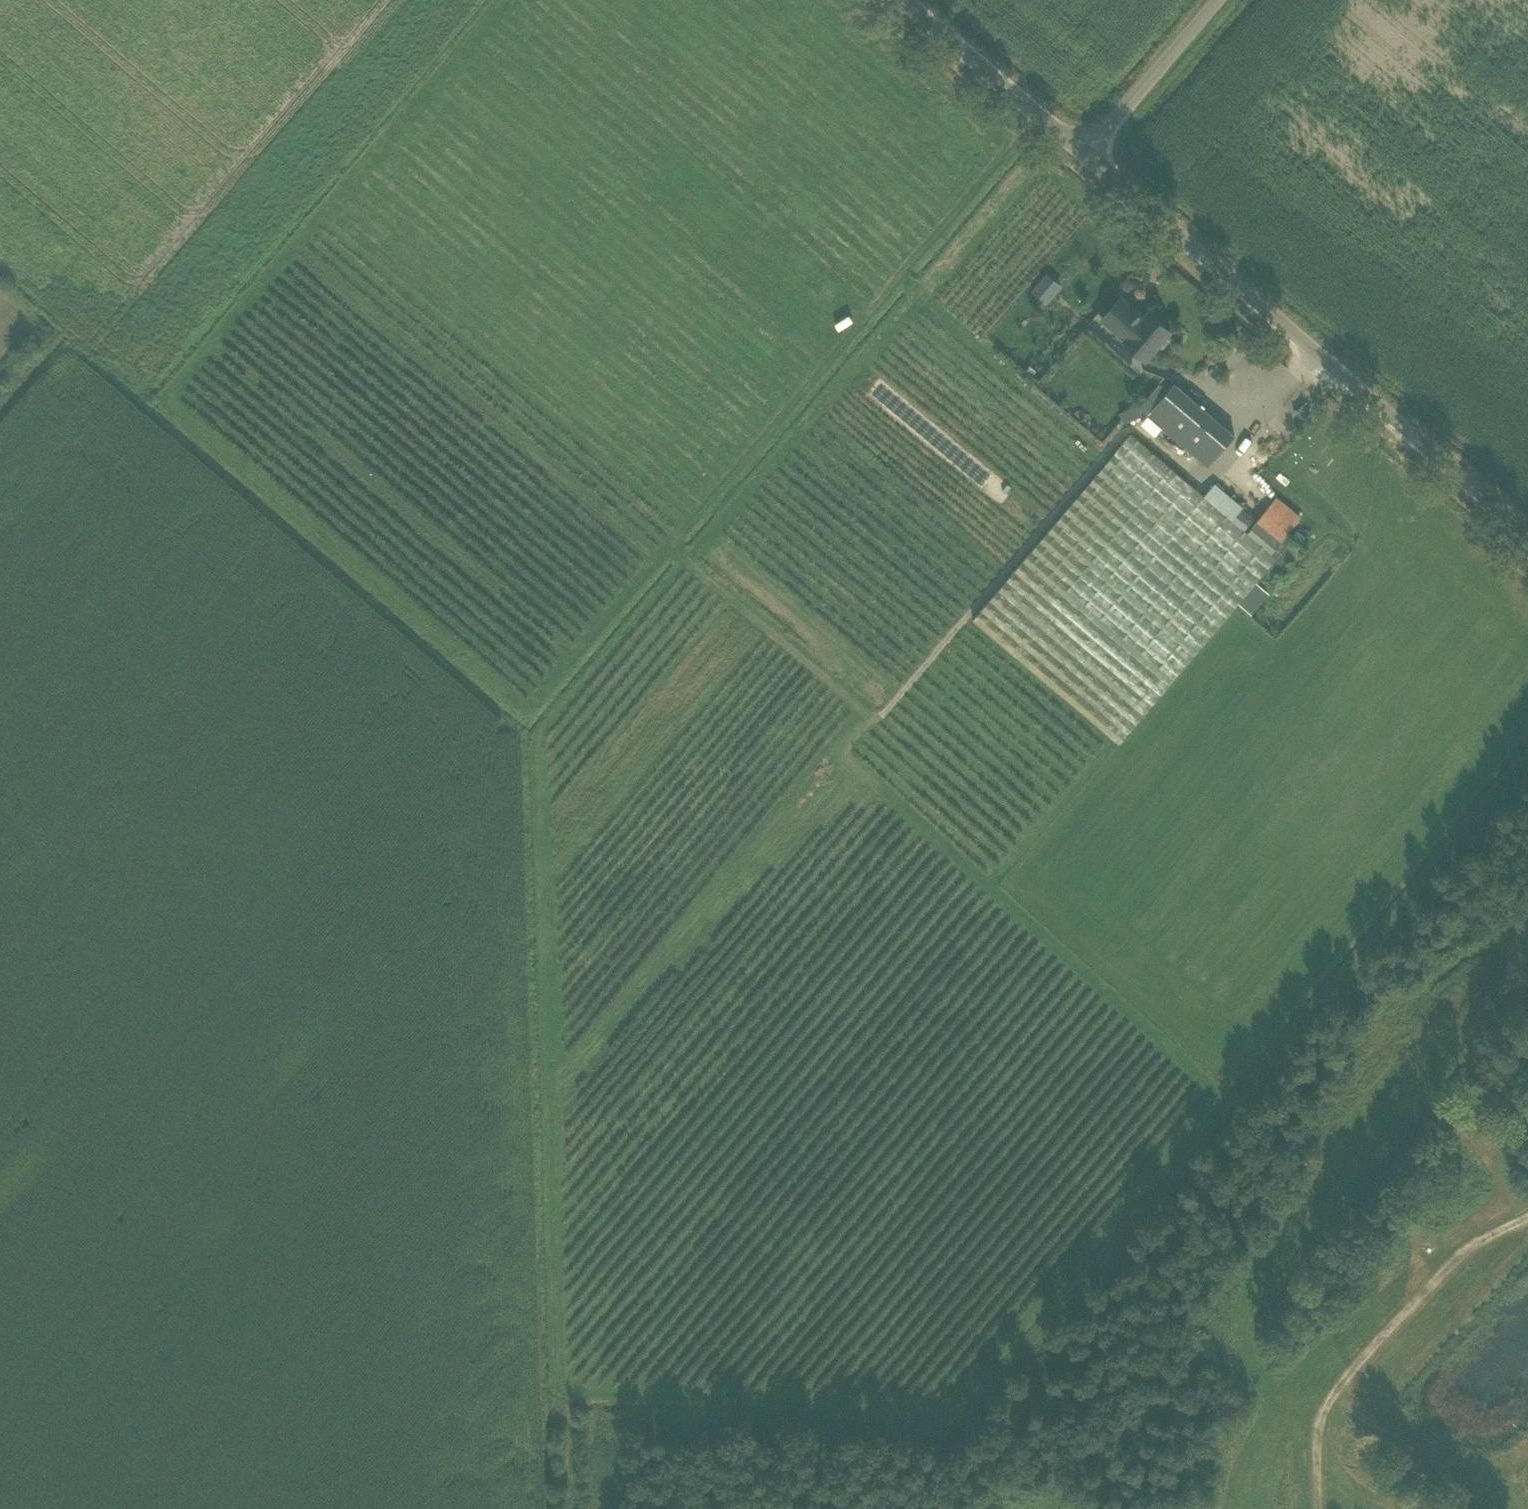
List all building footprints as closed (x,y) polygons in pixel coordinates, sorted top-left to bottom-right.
[(1062,285),(1046,271),(1031,289),(1047,303),(1062,285)] [(1121,296),(1108,311),(1102,318),(1126,338),(1124,340),(1146,359),(1158,345),(1163,347),(1170,339),(1168,334),(1171,330),(1149,311),(1144,316),(1134,308),(1121,296)] [(1163,426),(1209,465),(1222,450),(1235,435),(1178,386),(1174,383),(1168,389),(1160,383),(1140,406),(1148,413),(1163,426)] [(1303,403),(1295,411),(1303,418),(1311,410),(1303,403)] [(1131,433),(974,619),(1119,743),(1277,557),(1131,433)]
